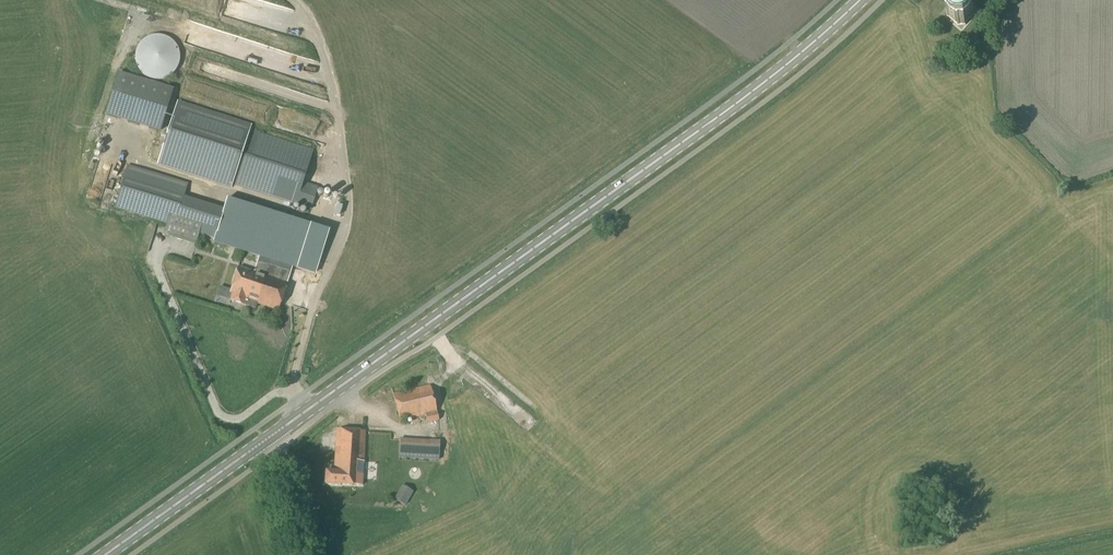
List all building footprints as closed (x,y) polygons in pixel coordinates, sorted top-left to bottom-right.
[(970,5),(967,2),(963,0),(955,0),(950,4),(947,10),(947,17),(948,17),(951,21),(954,24),(957,25),(957,26),(965,25),(965,24),(968,22),(972,16),(973,16),(972,7),(970,5)] [(157,80),(159,80),(161,80),(163,79),(165,79),(167,78),(168,77),(170,76),(172,75),(173,73),(174,72),(175,70),(177,69),(177,67),(178,65),(179,63),(179,62),(179,60),(180,58),(179,56),(179,54),(179,52),(178,50),(177,48),(177,46),(175,45),(174,43),(173,42),(172,40),(170,39),(168,38),(167,37),(165,37),(163,36),(161,36),(159,35),(157,35),(155,35),(153,36),(151,36),(150,37),(148,37),(146,38),(144,39),(143,40),(141,42),(140,43),(139,45),(138,46),(137,48),(136,50),(136,52),(135,54),(135,56),(135,58),(135,60),(135,61),(136,63),(136,65),(137,67),(138,69),(139,70),(140,72),(141,73),(143,75),(144,76),(146,77),(148,78),(150,79),(151,79),(153,80),(155,80),(157,80)] [(118,73),(105,115),(160,132),(173,90),(118,73)] [(310,211),(318,187),(303,183),(313,150),(250,130),(251,125),(177,101),(170,122),(156,167),(170,171),(230,191),(232,186),(310,211)] [(226,230),(219,228),(224,209),(183,197),(188,183),(127,164),(114,208),(166,225),(163,235),(196,245),(199,235),(215,240),(215,239),(226,243),(229,232),(251,239),(261,208),(235,200),(232,211),(227,210),(224,219),(229,220),(226,230)] [(278,311),(299,246),(265,236),(253,273),(238,268),(230,293),(231,294),(229,300),(244,305),(245,301),(278,311)] [(439,421),(430,385),(392,394),(399,422),(425,416),(427,424),(439,421)] [(390,468),(392,433),(335,430),(333,472),(325,472),(324,484),(337,485),(361,486),(362,474),(363,474),(363,467),(390,468)] [(418,460),(418,466),(419,466),(429,467),(430,460),(439,461),(439,441),(430,440),(430,441),(401,439),(401,438),(399,438),(398,458),(418,460)] [(418,466),(416,464),(406,479),(413,484),(423,469),(419,466),(418,466)] [(405,506),(413,492),(402,485),(393,499),(405,506)]
